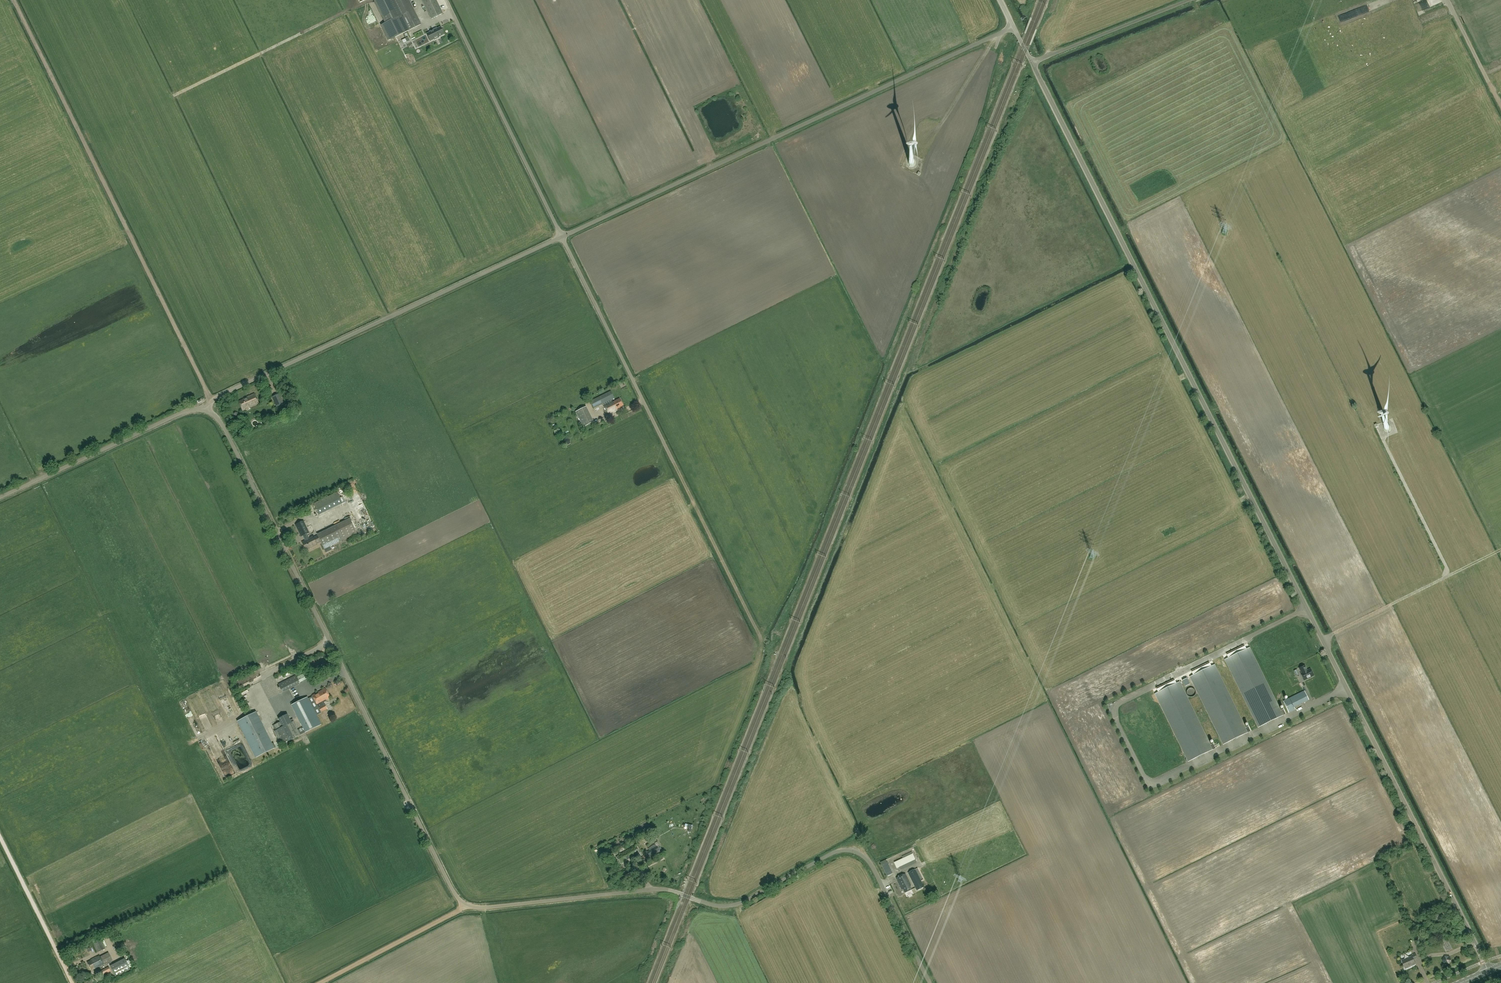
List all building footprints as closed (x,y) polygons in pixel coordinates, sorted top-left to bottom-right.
[(409,0),(373,0),(385,24),(381,26),(388,40),(409,30),(421,24),(409,0)] [(436,0),(422,0),(432,19),(442,14),(436,0)] [(1364,6),(1351,11),(1353,17),(1368,12),(1366,7),(1364,7),(1364,6)] [(1337,23),(1352,19),(1350,11),(1335,15),(1337,23)] [(444,34),(440,27),(437,29),(436,28),(434,29),(435,30),(427,34),(430,41),(434,39),(435,40),(439,38),(439,37),(444,34)] [(604,404),(605,407),(603,408),(603,409),(604,411),(605,411),(607,410),(608,414),(618,409),(617,408),(623,406),(620,399),(613,402),(612,400),(615,398),(611,391),(590,401),(594,409),(604,404)] [(259,403),(255,394),(244,398),(245,399),(239,402),(243,411),(246,410),(245,408),(250,406),(251,407),(259,403)] [(284,404),(280,394),(272,397),(276,407),(284,404)] [(594,422),(586,407),(575,412),(583,427),(594,422)] [(338,493),(319,501),(324,512),(343,503),(338,493)] [(319,501),(315,504),(320,514),(324,512),(319,501)] [(309,533),(307,528),(304,521),(297,524),(302,536),(305,541),(302,542),(306,550),(317,545),(316,544),(321,542),(325,549),(357,533),(350,519),(318,534),(318,535),(313,538),(313,537),(309,539),(307,536),(306,534),(309,533)] [(1228,658),(1225,660),(1258,727),(1285,714),(1283,709),(1280,711),(1249,648),(1246,649),(1244,645),(1226,654),(1228,658)] [(1209,662),(1191,671),(1193,675),(1190,677),(1223,744),(1249,732),(1247,728),(1244,729),(1215,665),(1211,666),(1209,662)] [(1301,674),(1304,680),(1314,676),(1310,669),(1307,671),(1305,666),(1299,668),(1302,673),(1301,674)] [(308,678),(306,673),(297,677),(297,675),(279,685),(283,692),(300,683),(300,682),(308,678)] [(238,686),(247,681),(245,676),(235,682),(238,686)] [(1158,692),(1155,694),(1188,761),(1215,748),(1213,744),(1210,745),(1179,682),(1176,684),(1174,679),(1156,688),(1158,692)] [(321,712),(327,709),(324,702),(326,701),(326,700),(330,698),(325,688),(312,696),(313,697),(308,699),(307,698),(291,706),(306,733),(321,725),(316,715),(321,713),(321,712)] [(1196,696),(1194,689),(1187,690),(1188,697),(1196,696)] [(1294,707),(1308,700),(1304,691),(1290,698),(1294,707)] [(1295,709),(1294,707),(1290,698),(1284,701),(1289,712),(1295,709)] [(193,703),(196,710),(201,708),(198,701),(193,703)] [(256,712),(238,721),(256,758),(275,748),(256,712)] [(301,735),(296,726),(297,726),(293,719),(290,720),(287,714),(278,719),(280,722),(273,726),(276,731),(275,731),(282,745),(301,735)] [(649,856),(659,850),(656,844),(648,848),(649,850),(647,851),(649,856)] [(641,855),(636,845),(616,857),(620,864),(636,855),(637,857),(641,855)] [(912,854),(894,862),(897,868),(899,867),(915,859),(912,854)] [(888,863),(882,865),(887,876),(893,874),(888,863)] [(916,869),(908,873),(917,891),(925,887),(916,869)] [(632,872),(627,875),(633,884),(638,881),(632,872)] [(906,874),(897,879),(902,890),(903,889),(905,893),(911,890),(910,886),(911,885),(906,874)] [(1422,931),(1415,934),(1418,940),(1425,937),(1422,931)] [(1440,941),(1445,952),(1452,949),(1447,937),(1440,941)] [(105,949),(101,939),(93,943),(98,952),(105,949)] [(113,961),(112,960),(109,952),(100,957),(101,957),(102,958),(101,959),(104,965),(113,961)] [(1405,969),(1416,965),(1414,961),(1418,959),(1415,953),(1411,955),(1412,956),(1402,961),(1405,969)] [(104,965),(101,959),(102,958),(101,957),(100,957),(100,956),(91,961),(87,964),(91,971),(95,969),(95,970),(104,965)] [(1444,964),(1449,964),(1452,960),(1450,956),(1444,956),(1442,960),(1444,964)] [(123,959),(110,966),(112,970),(116,977),(131,970),(125,959),(123,959)]
